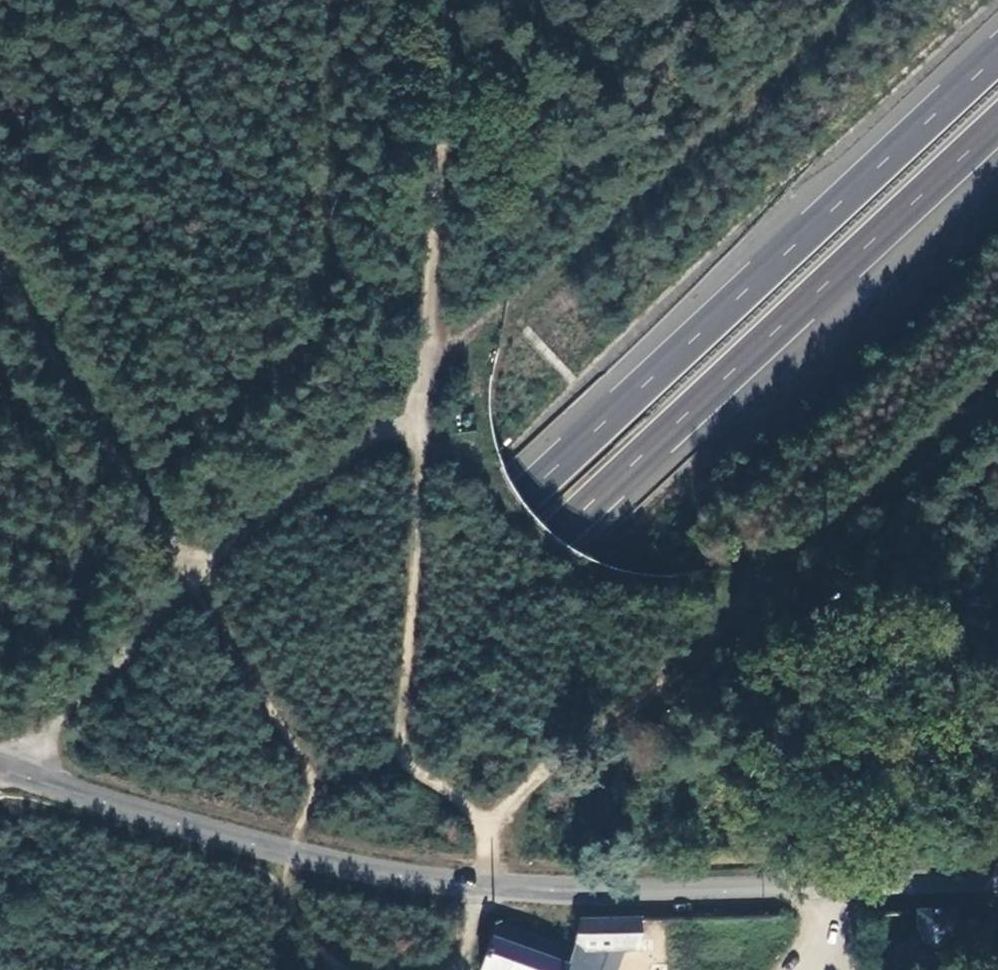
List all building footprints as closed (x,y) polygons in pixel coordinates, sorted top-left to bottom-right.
[(962,948),(979,925),(961,913),(935,912),(935,934),(954,957),(962,948)] [(643,944),(642,917),(580,918),(571,949),(497,922),(479,969),(601,969),(607,953),(643,952),(643,944)]
